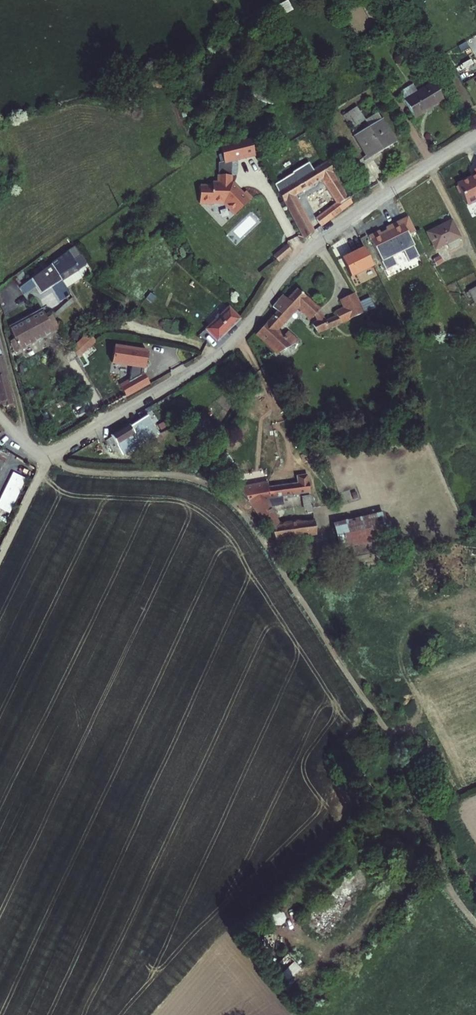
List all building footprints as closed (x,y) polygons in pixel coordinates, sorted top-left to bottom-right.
[(424,76),(394,93),(411,122),(441,104),(424,76)] [(344,114),(352,127),(367,118),(359,105),(344,114)] [(355,134),(384,117),(380,111),(352,128),(355,134)] [(379,122),(349,140),(363,164),(393,145),(379,122)] [(248,142),(217,149),(220,163),(252,156),(248,142)] [(11,184),(6,165),(1,162),(0,162),(0,187),(11,184)] [(336,206),(315,223),(319,228),(349,203),(346,198),(343,201),(327,176),(330,174),(323,163),(309,173),(303,165),(270,185),(301,243),(312,232),(293,197),(318,183),(336,206)] [(458,184),(467,205),(475,201),(475,176),(458,184)] [(221,206),(232,218),(250,201),(244,194),(241,197),(237,193),(235,195),(230,188),(229,177),(215,177),(215,185),(209,185),(209,190),(198,190),(197,207),(221,206)] [(451,221),(427,234),(435,249),(448,242),(452,249),(460,245),(457,239),(460,237),(451,221)] [(417,258),(409,242),(402,246),(400,242),(390,247),(392,252),(380,258),(387,273),(417,258)] [(355,276),(378,265),(368,245),(345,255),(355,276)] [(284,248),(270,258),(275,264),(288,254),(284,248)] [(47,265),(64,288),(78,277),(78,271),(76,268),(79,266),(67,249),(47,265)] [(61,290),(64,288),(47,265),(14,289),(19,296),(30,288),(35,295),(44,288),(56,305),(66,297),(61,290)] [(319,325),(312,330),(316,334),(340,326),(342,331),(365,323),(358,304),(344,308),(346,316),(337,318),(339,322),(327,325),(325,321),(322,323),(320,318),(321,313),(298,292),(288,303),(284,300),(274,312),(277,316),(257,338),(278,358),(299,343),(296,339),(285,346),(275,336),(299,309),(312,321),(317,321),(319,325)] [(240,320),(225,309),(217,318),(208,308),(202,313),(212,325),(205,331),(215,344),(240,320)] [(35,309),(4,328),(11,340),(7,343),(12,351),(36,336),(38,339),(55,329),(45,313),(39,317),(35,309)] [(77,345),(85,353),(99,340),(91,332),(77,345)] [(150,367),(152,348),(118,344),(115,363),(134,366),(132,381),(126,381),(125,389),(147,392),(150,367)] [(3,408),(9,405),(0,372),(0,405),(3,408)] [(159,436),(148,417),(129,428),(141,446),(159,436)] [(141,446),(129,428),(128,425),(105,440),(113,452),(120,448),(125,456),(141,446)] [(28,477),(14,471),(0,502),(0,507),(12,512),(28,477)] [(267,524),(275,541),(314,534),(305,474),(294,475),(295,483),(267,487),(266,482),(235,487),(264,524),(267,524)] [(365,527),(333,533),(335,546),(367,539),(365,527)] [(331,561),(316,566),(320,578),(335,574),(331,561)] [(265,931),(266,946),(278,946),(278,931),(265,931)] [(280,962),(291,977),(302,969),(291,955),(280,962)]
